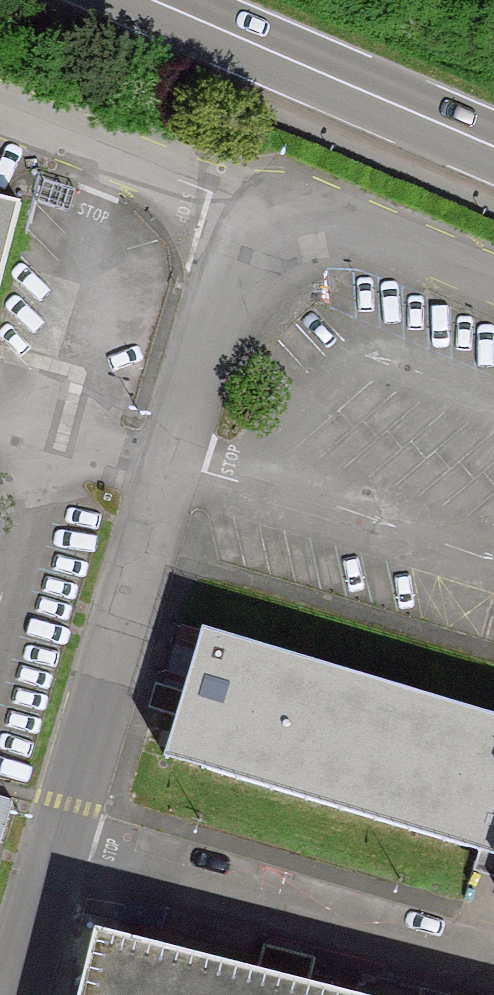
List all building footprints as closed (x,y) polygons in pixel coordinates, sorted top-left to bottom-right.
[(29,206),(0,198),(0,320),(29,206)] [(185,625),(163,683),(185,692),(204,631),(185,625)] [(493,856),(493,719),(204,631),(185,692),(178,714),(164,758),(493,856)] [(148,705),(178,714),(185,692),(163,683),(156,681),(148,705)] [(346,992),(301,980),(309,955),(254,941),(248,968),(103,929),(87,994),(356,994),(346,992)] [(346,992),(356,994),(419,994),(350,978),(346,992)]
